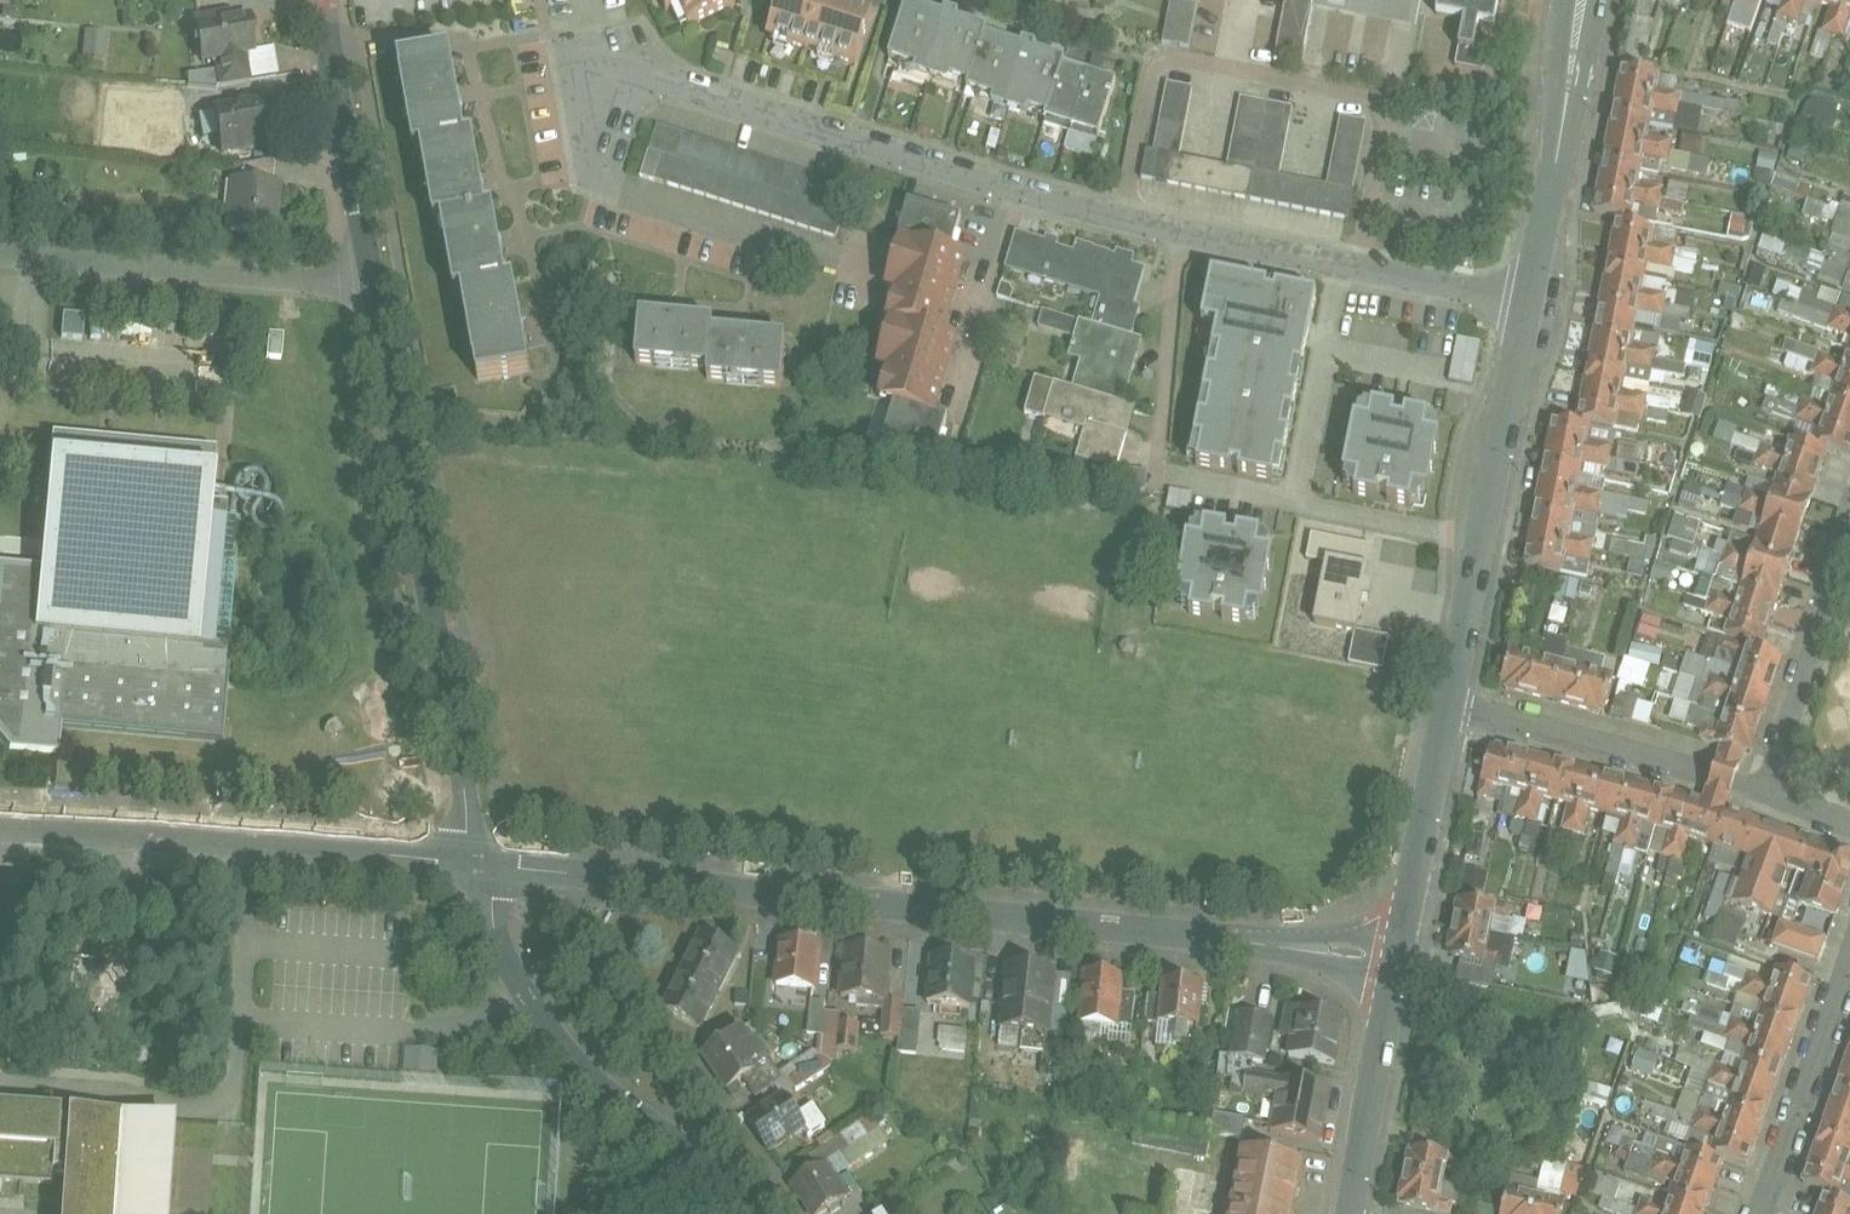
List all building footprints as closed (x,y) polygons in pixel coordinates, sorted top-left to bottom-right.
[(668,12),(681,6),(690,25),(737,4),(735,0),(662,0),(668,12)] [(771,38),(857,65),(874,10),(844,0),(835,0),(834,3),(826,0),(783,0),(771,38)] [(1275,63),(1303,69),(1317,0),(1287,0),(1275,63)] [(1441,16),(1468,21),(1462,49),(1476,53),(1482,24),(1497,27),(1502,0),(1444,0),(1441,16)] [(1728,0),(1726,0),(1722,11),(1733,15),(1737,3),(1728,0)] [(1737,3),(1733,15),(1729,26),(1752,34),(1764,0),(1738,0),(1737,3)] [(1767,10),(1779,14),(1778,18),(1789,21),(1796,0),(1770,0),(1767,10)] [(1789,21),(1799,25),(1808,0),(1820,4),(1822,0),(1796,0),(1789,21)] [(1820,4),(1832,8),(1824,33),(1823,34),(1834,37),(1847,0),(1822,0),(1820,4)] [(1834,37),(1845,41),(1849,26),(1849,0),(1847,0),(1834,37)] [(1199,7),(1172,1),(1164,44),(1190,49),(1199,7)] [(945,18),(908,6),(890,60),(970,85),(985,38),(987,33),(958,23),(960,19),(946,14),(945,18)] [(232,14),(206,18),(207,19),(200,20),(201,29),(208,28),(214,60),(248,54),(257,53),(250,18),(233,21),(232,14)] [(1655,24),(1632,18),(1624,63),(1643,67),(1655,24)] [(1778,18),(1769,44),(1780,48),(1785,36),(1789,22),(1789,21),(1778,18)] [(1799,25),(1789,22),(1785,36),(1794,40),(1799,25)] [(86,56),(108,57),(108,32),(87,31),(86,56)] [(1824,33),(1820,32),(1812,55),(1826,60),(1834,37),(1823,34),(1824,33)] [(1023,51),(985,38),(970,85),(968,91),(1048,115),(1063,67),(1065,64),(1036,55),(1038,50),(1025,46),(1023,51)] [(1476,53),(1462,49),(1458,66),(1487,72),(1491,56),(1476,53)] [(248,54),(217,60),(219,70),(222,85),(252,80),(248,54)] [(496,218),(488,219),(475,147),(469,148),(451,58),(402,67),(419,156),(427,155),(441,228),(447,227),(460,299),(467,298),(481,382),(530,373),(515,289),(510,290),(496,218)] [(1090,76),(1063,67),(1048,115),(1046,121),(1073,129),(1090,76)] [(219,70),(189,74),(189,87),(218,89),(219,87),(222,85),(219,70)] [(1659,77),(1623,70),(1621,83),(1620,83),(1618,95),(1681,107),(1681,106),(1683,96),(1657,91),(1659,77)] [(1117,84),(1090,76),(1073,129),(1100,138),(1117,84)] [(140,80),(138,100),(173,103),(173,104),(181,105),(183,84),(140,80)] [(1192,88),(1166,83),(1153,150),(1161,152),(1174,155),(1179,155),(1192,88)] [(1681,107),(1618,95),(1616,106),(1614,118),(1650,125),(1652,113),(1677,118),(1679,118),(1681,107)] [(1728,104),(1693,96),(1692,98),(1683,96),(1681,106),(1725,115),(1728,104)] [(1292,108),(1240,97),(1227,165),(1228,165),(1241,168),(1254,170),(1279,175),(1292,108)] [(138,100),(115,98),(111,143),(169,148),(171,133),(172,133),(173,119),(171,119),(173,104),(173,103),(138,100)] [(264,103),(214,112),(214,113),(198,116),(202,140),(218,137),(222,154),(272,144),(264,103)] [(1744,107),(1728,104),(1725,115),(1741,118),(1744,107)] [(1800,123),(1827,129),(1831,109),(1804,104),(1800,123)] [(1677,118),(1652,113),(1650,125),(1650,126),(1675,130),(1677,118)] [(1366,122),(1340,117),(1327,184),(1352,190),(1353,190),(1366,122)] [(1650,125),(1614,118),(1612,130),(1611,130),(1609,142),(1672,154),(1674,143),(1648,138),(1650,126),(1650,125)] [(805,171),(661,127),(654,151),(663,154),(797,196),(805,171)] [(1672,154),(1609,142),(1606,153),(1607,154),(1605,165),(1641,172),(1643,160),(1662,164),(1669,165),(1672,155),(1672,154)] [(1683,145),(1674,143),(1672,154),(1672,155),(1681,156),(1683,145)] [(1147,149),(1142,176),(1156,179),(1161,152),(1153,150),(1147,149)] [(654,151),(652,151),(645,178),(656,181),(663,154),(654,151)] [(1174,155),(1161,152),(1156,179),(1169,182),(1174,155)] [(797,196),(663,154),(656,181),(837,237),(845,211),(797,196)] [(1748,183),(1781,190),(1782,182),(1767,179),(1772,158),(1755,154),(1748,183)] [(1179,155),(1174,155),(1169,182),(1182,184),(1188,157),(1179,155)] [(1201,160),(1188,157),(1182,184),(1196,187),(1201,160)] [(1214,162),(1201,160),(1196,187),(1209,190),(1214,162)] [(1662,164),(1643,160),(1641,172),(1660,176),(1662,164)] [(279,161),(245,168),(244,181),(276,185),(279,161)] [(1227,165),(1214,162),(1209,190),(1222,192),(1228,165),(1227,165)] [(1241,168),(1228,165),(1222,192),(1236,195),(1241,168)] [(1641,172),(1605,165),(1602,177),(1600,189),(1662,201),(1665,190),(1638,185),(1641,172)] [(1254,170),(1241,168),(1236,195),(1249,198),(1254,170)] [(1279,175),(1254,170),(1249,198),(1347,217),(1352,190),(1279,175)] [(853,186),(805,171),(797,196),(845,211),(853,186)] [(244,181),(235,180),(235,182),(237,182),(234,210),(230,210),(227,231),(276,237),(282,186),(276,185),(244,181)] [(1690,188),(1671,184),(1667,202),(1686,206),(1690,188)] [(1662,201),(1600,189),(1597,200),(1598,201),(1595,213),(1619,218),(1631,220),(1634,207),(1646,209),(1660,212),(1662,201)] [(1846,197),(1840,213),(1849,217),(1849,198),(1846,197)] [(963,217),(917,203),(911,223),(903,222),(897,242),(911,246),(951,258),(963,217)] [(1646,209),(1634,207),(1631,220),(1644,223),(1646,209)] [(1826,208),(1822,219),(1849,228),(1849,217),(1840,213),(1826,208)] [(1680,236),(1630,226),(1631,220),(1619,218),(1615,236),(1613,248),(1675,260),(1680,236)] [(1126,264),(1113,260),(1114,257),(1075,245),(1072,254),(1052,247),(1053,245),(1018,233),(1007,269),(1065,287),(1105,301),(1102,310),(1098,308),(1096,316),(1100,317),(1098,322),(1091,320),(1089,325),(1131,337),(1140,308),(1133,306),(1143,271),(1126,266),(1126,264)] [(1752,262),(1772,266),(1778,238),(1759,233),(1752,262)] [(1835,236),(1831,247),(1832,248),(1849,254),(1849,242),(1835,236)] [(951,258),(911,246),(905,266),(897,264),(889,288),(898,290),(894,304),(904,307),(899,323),(904,325),(943,336),(965,262),(951,258)] [(1792,246),(1788,256),(1810,265),(1809,270),(1824,275),(1823,278),(1846,286),(1848,278),(1849,272),(1849,267),(1828,259),(1792,246)] [(1675,260),(1613,248),(1610,260),(1611,260),(1608,272),(1645,279),(1647,266),(1673,271),(1675,260)] [(1832,248),(1828,259),(1849,267),(1849,254),(1832,248)] [(1645,279),(1608,272),(1606,283),(1603,295),(1666,307),(1668,296),(1642,291),(1645,279)] [(1315,301),(1207,281),(1198,331),(1212,333),(1187,469),(1281,486),(1315,301)] [(1821,298),(1804,292),(1798,307),(1833,320),(1837,309),(1819,303),(1821,298)] [(1666,307),(1603,295),(1601,307),(1602,307),(1599,319),(1635,326),(1638,313),(1658,317),(1664,318),(1666,307)] [(1833,320),(1798,307),(1794,318),(1829,331),(1833,320)] [(1843,311),(1837,309),(1833,320),(1849,326),(1849,314),(1843,311)] [(1076,321),(1040,310),(1035,327),(1071,338),(1076,321)] [(1658,317),(1638,313),(1635,326),(1656,331),(1658,317)] [(85,317),(65,315),(62,338),(83,340),(85,317)] [(1635,326),(1599,319),(1595,338),(1593,349),(1656,362),(1656,361),(1658,351),(1631,346),(1635,326)] [(1833,320),(1829,331),(1837,333),(1849,338),(1849,326),(1833,320)] [(1089,325),(1076,321),(1071,338),(1066,357),(1073,359),(1075,353),(1088,356),(1077,392),(1120,405),(1140,340),(1131,337),(1089,325)] [(783,341),(713,338),(713,326),(643,322),(640,368),(707,372),(707,382),(781,386),(783,341)] [(943,336),(904,325),(898,343),(891,341),(883,367),(892,370),(889,383),(896,386),(892,402),(904,406),(935,415),(957,340),(943,336)] [(1837,333),(1833,346),(1849,352),(1849,351),(1849,338),(1837,333)] [(1686,341),(1680,360),(1704,368),(1711,348),(1686,341)] [(1481,348),(1456,343),(1448,384),(1473,389),(1481,348)] [(1821,354),(1794,345),(1790,356),(1817,365),(1821,354)] [(1656,362),(1593,349),(1590,361),(1591,361),(1589,373),(1625,380),(1627,368),(1653,373),(1656,362)] [(1849,351),(1849,352),(1846,363),(1821,354),(1817,365),(1849,377),(1849,351)] [(1817,365),(1790,356),(1786,367),(1813,377),(1814,376),(1813,376),(1817,365)] [(1679,366),(1656,361),(1656,362),(1653,373),(1676,377),(1679,366)] [(1817,365),(1813,376),(1814,376),(1838,385),(1834,397),(1849,402),(1849,377),(1817,365)] [(1625,380),(1589,373),(1586,385),(1583,396),(1646,409),(1648,398),(1622,393),(1625,380)] [(1077,392),(1036,379),(1026,414),(1084,433),(1076,460),(1116,472),(1135,409),(1120,405),(1077,392)] [(1690,395),(1675,391),(1672,402),(1670,413),(1685,417),(1690,395)] [(1646,409),(1583,396),(1581,408),(1582,408),(1578,427),(1590,429),(1591,423),(1615,428),(1618,415),(1644,420),(1646,409)] [(1834,397),(1829,409),(1804,400),(1801,410),(1849,428),(1849,402),(1834,397)] [(1672,402),(1648,398),(1646,409),(1670,413),(1672,402)] [(1801,410),(1777,402),(1774,413),(1797,421),(1801,410)] [(935,415),(904,406),(899,423),(891,421),(885,442),(938,457),(948,419),(935,415)] [(1670,413),(1646,409),(1644,420),(1668,425),(1670,413)] [(1394,426),(1395,418),(1355,410),(1338,495),(1376,502),(1378,496),(1387,498),(1386,505),(1422,512),(1438,427),(1403,420),(1402,427),(1394,426)] [(1801,410),(1797,421),(1822,430),(1817,443),(1829,447),(1849,454),(1849,428),(1801,410)] [(1578,427),(1554,422),(1552,435),(1551,435),(1549,446),(1612,458),(1614,447),(1613,447),(1588,442),(1590,429),(1578,427)] [(1616,434),(1590,429),(1588,442),(1613,447),(1616,434)] [(53,435),(41,570),(0,566),(0,739),(10,751),(59,756),(61,730),(224,744),(232,646),(228,646),(200,644),(212,515),(213,494),(217,450),(53,435)] [(1815,448),(1792,441),(1788,454),(1763,445),(1763,446),(1759,456),(1820,476),(1824,465),(1823,465),(1829,447),(1817,443),(1815,448)] [(1763,446),(1754,443),(1751,453),(1759,456),(1763,446)] [(1673,471),(1677,451),(1648,444),(1643,464),(1673,471)] [(1612,458),(1549,446),(1547,458),(1545,470),(1581,477),(1583,465),(1609,470),(1612,458)] [(1750,454),(1734,448),(1731,458),(1747,463),(1750,454)] [(1759,456),(1751,453),(1750,454),(1747,463),(1756,466),(1759,456)] [(1820,476),(1759,456),(1756,466),(1756,467),(1781,475),(1777,486),(1777,487),(1813,499),(1813,498),(1812,498),(1816,487),(1820,476)] [(1116,472),(1076,460),(1068,485),(1111,489),(1116,472)] [(1581,477),(1545,470),(1542,482),(1540,493),(1602,506),(1605,495),(1578,489),(1581,477)] [(1777,486),(1749,477),(1746,476),(1742,489),(1747,491),(1748,490),(1773,499),(1777,487),(1777,486)] [(1681,484),(1674,503),(1690,508),(1696,488),(1681,484)] [(1813,499),(1777,487),(1773,499),(1748,490),(1747,491),(1744,501),(1805,522),(1813,499)] [(1162,492),(1160,507),(1182,511),(1184,496),(1162,492)] [(1602,506),(1540,493),(1537,505),(1538,505),(1536,517),(1572,524),(1574,512),(1600,517),(1602,506)] [(1631,500),(1605,495),(1602,506),(1622,510),(1629,512),(1631,500)] [(1744,502),(1726,496),(1723,506),(1740,512),(1744,502)] [(1805,522),(1744,501),(1744,502),(1740,512),(1746,514),(1766,520),(1761,533),(1762,534),(1796,545),(1797,546),(1805,522)] [(1622,510),(1602,506),(1600,517),(1620,521),(1622,510)] [(1600,517),(1574,512),(1572,524),(1598,529),(1600,517)] [(1766,520),(1746,514),(1741,527),(1761,533),(1766,520)] [(232,517),(212,515),(200,644),(228,646),(240,518),(232,517)] [(1572,524),(1536,517),(1533,529),(1530,541),(1593,553),(1595,542),(1569,537),(1572,524)] [(1598,529),(1572,524),(1569,537),(1595,542),(1596,542),(1598,529)] [(1227,547),(1228,539),(1188,533),(1174,618),(1212,624),(1213,617),(1223,619),(1222,626),(1258,632),(1272,547),(1237,541),(1235,548),(1227,547)] [(1796,545),(1762,534),(1759,543),(1758,542),(1754,555),(1734,548),(1729,546),(1725,558),(1786,578),(1794,554),(1793,554),(1796,545)] [(1366,546),(1313,535),(1308,560),(1326,564),(1327,561),(1362,568),(1366,546)] [(1758,542),(1738,536),(1734,548),(1754,555),(1758,542)] [(1647,562),(1650,545),(1605,539),(1602,556),(1647,562)] [(1593,553),(1530,541),(1528,552),(1529,552),(1526,565),(1562,572),(1565,559),(1591,564),(1593,553)] [(1703,550),(1676,541),(1672,552),(1699,561),(1703,550)] [(1725,558),(1703,550),(1699,561),(1721,568),(1725,558)] [(1786,578),(1725,558),(1721,568),(1747,577),(1743,589),(1779,601),(1786,578)] [(1591,564),(1565,559),(1562,572),(1588,577),(1591,564)] [(1620,574),(1635,579),(1640,565),(1625,559),(1620,574)] [(1362,568),(1327,561),(1326,564),(1318,608),(1325,610),(1321,627),(1357,634),(1358,632),(1364,599),(1373,601),(1375,588),(1368,586),(1371,569),(1362,568)] [(1664,581),(1668,566),(1650,561),(1646,577),(1664,581)] [(1555,599),(1572,600),(1572,581),(1556,580),(1555,599)] [(1779,601),(1743,589),(1739,601),(1713,592),(1710,603),(1771,623),(1774,612),(1777,601),(1779,601)] [(1710,603),(1690,596),(1686,607),(1706,614),(1710,603)] [(1771,623),(1710,603),(1706,614),(1732,622),(1727,635),(1750,643),(1761,647),(1766,634),(1767,635),(1771,623)] [(1649,640),(1655,622),(1639,616),(1632,635),(1649,640)] [(1572,628),(1562,625),(1558,644),(1567,647),(1572,628)] [(1391,638),(1358,632),(1357,634),(1351,664),(1384,671),(1391,638)] [(1748,648),(1723,640),(1719,651),(1744,660),(1739,672),(1775,684),(1783,660),(1760,652),(1761,647),(1750,643),(1748,648)] [(1717,656),(1700,650),(1697,658),(1710,662),(1714,664),(1714,663),(1717,656)] [(1744,660),(1719,651),(1717,656),(1714,663),(1739,672),(1744,660)] [(1540,659),(1511,652),(1503,682),(1504,682),(1508,688),(1507,689),(1513,691),(1513,690),(1530,695),(1540,659)] [(1618,662),(1588,654),(1583,670),(1613,678),(1618,662)] [(1563,665),(1540,659),(1530,695),(1546,699),(1545,699),(1553,701),(1563,665)] [(1739,672),(1714,663),(1714,664),(1710,662),(1706,675),(1710,676),(1710,675),(1735,684),(1739,672)] [(1583,670),(1563,665),(1553,701),(1561,703),(1593,711),(1593,712),(1599,713),(1599,712),(1605,709),(1606,709),(1614,679),(1613,678),(1583,670)] [(1775,684),(1739,672),(1735,684),(1710,675),(1710,676),(1707,686),(1767,707),(1775,684)] [(1767,707),(1707,686),(1703,697),(1728,706),(1724,717),(1759,729),(1767,707)] [(1641,726),(1646,707),(1625,700),(1619,719),(1641,726)] [(1724,717),(1704,711),(1698,727),(1704,729),(1719,733),(1724,717)] [(1759,729),(1724,717),(1719,733),(1704,729),(1700,739),(1723,747),(1745,755),(1752,752),(1759,729)] [(1498,748),(1492,751),(1491,751),(1483,781),(1483,782),(1479,797),(1491,800),(1495,785),(1511,789),(1520,753),(1503,749),(1504,748),(1498,747),(1498,748)] [(1714,776),(1705,803),(1727,811),(1736,783),(1745,755),(1723,747),(1714,776)] [(1532,756),(1520,753),(1511,789),(1524,792),(1517,817),(1517,818),(1527,821),(1544,759),(1532,756)] [(1555,762),(1544,759),(1527,821),(1538,824),(1545,798),(1557,801),(1567,766),(1555,762)] [(1578,769),(1567,766),(1557,801),(1570,804),(1563,830),(1573,833),(1574,833),(1590,771),(1579,768),(1578,769)] [(1602,774),(1590,771),(1574,833),(1585,836),(1592,810),(1610,815),(1620,780),(1601,775),(1602,774)] [(1632,783),(1620,780),(1610,815),(1623,818),(1616,844),(1627,847),(1643,785),(1632,782),(1632,783)] [(1655,788),(1643,785),(1627,847),(1638,850),(1645,824),(1657,828),(1667,792),(1655,789),(1655,788)] [(1524,792),(1511,789),(1504,813),(1517,817),(1524,792)] [(1679,795),(1667,792),(1657,828),(1669,831),(1662,857),(1672,859),(1673,860),(1690,798),(1688,798),(1688,797),(1679,795)] [(1705,803),(1690,798),(1673,860),(1684,862),(1691,838),(1716,847),(1728,812),(1727,811),(1705,803)] [(1756,822),(1728,812),(1716,847),(1744,856),(1756,822)] [(1812,841),(1756,822),(1744,856),(1751,859),(1742,884),(1779,897),(1788,872),(1798,876),(1800,876),(1812,841)] [(1657,828),(1645,824),(1638,850),(1650,853),(1657,828)] [(1669,831),(1657,828),(1650,853),(1662,857),(1669,831)] [(1573,833),(1563,830),(1558,848),(1569,850),(1573,833)] [(1812,841),(1800,876),(1812,880),(1803,906),(1836,917),(1849,878),(1849,855),(1812,841)] [(1616,844),(1607,879),(1618,881),(1623,860),(1627,847),(1616,844)] [(1673,860),(1672,859),(1665,887),(1677,890),(1684,862),(1673,860)] [(1636,864),(1623,860),(1618,881),(1617,885),(1630,888),(1636,864)] [(1464,865),(1456,884),(1479,893),(1487,875),(1464,865)] [(1723,876),(1708,918),(1720,922),(1735,881),(1735,880),(1723,876)] [(1800,876),(1798,876),(1789,901),(1803,907),(1803,906),(1812,880),(1800,876)] [(1720,922),(1713,940),(1736,949),(1750,909),(1735,904),(1742,884),(1735,881),(1720,922)] [(1779,897),(1742,884),(1735,904),(1750,909),(1772,917),(1779,897)] [(1496,906),(1465,900),(1465,901),(1459,904),(1458,904),(1457,910),(1458,910),(1454,927),(1491,934),(1494,918),(1509,921),(1509,920),(1511,909),(1496,906)] [(1509,921),(1494,918),(1491,934),(1510,938),(1513,921),(1509,920),(1509,921)] [(1829,940),(1781,923),(1773,945),(1821,962),(1829,940)] [(1491,934),(1454,927),(1451,944),(1449,950),(1450,950),(1454,956),(1454,957),(1485,963),(1500,966),(1502,959),(1503,954),(1487,951),(1491,934)] [(1510,938),(1491,934),(1487,951),(1503,954),(1502,959),(1510,961),(1515,939),(1510,938)] [(821,947),(783,944),(779,986),(817,991),(821,947)] [(887,952),(849,949),(846,996),(860,997),(859,1006),(884,1007),(886,983),(887,952)] [(695,952),(666,1010),(702,1027),(731,969),(695,952)] [(976,963),(934,959),(931,1004),(971,1008),(976,963)] [(1504,973),(1479,969),(1479,970),(1461,966),(1459,979),(1471,982),(1502,988),(1504,977),(1504,973)] [(1055,971),(1010,967),(1003,1033),(1025,1035),(1023,1055),(1045,1057),(1047,1057),(1048,1039),(1048,1036),(1049,1037),(1055,971)] [(1813,982),(1778,970),(1774,982),(1749,974),(1745,984),(1805,1005),(1813,982)] [(1121,978),(1086,975),(1081,1025),(1131,1030),(1134,994),(1120,992),(1121,978)] [(1459,979),(1444,976),(1442,990),(1468,996),(1471,982),(1459,979)] [(1515,979),(1504,977),(1502,988),(1512,990),(1515,979)] [(1745,984),(1731,979),(1727,990),(1741,995),(1745,984)] [(1203,985),(1166,982),(1165,997),(1162,1024),(1179,1025),(1177,1044),(1197,1046),(1199,1027),(1200,1027),(1203,1002),(1201,1002),(1203,985)] [(906,1001),(892,1000),(893,983),(886,983),(884,1007),(889,1007),(888,1036),(902,1037),(905,1011),(906,1001)] [(1805,1005),(1745,984),(1741,995),(1737,1007),(1762,1016),(1797,1028),(1805,1005)] [(1165,997),(1150,995),(1147,1022),(1162,1024),(1165,997)] [(1718,1036),(1724,1014),(1680,1003),(1675,1025),(1718,1036)] [(829,1005),(814,1004),(813,1035),(827,1036),(829,1013),(829,1005)] [(1762,1016),(1737,1007),(1733,1019),(1758,1028),(1762,1016)] [(1344,1016),(1297,1008),(1296,1016),(1290,1015),(1287,1034),(1296,1040),(1293,1057),(1336,1064),(1344,1016)] [(924,1012),(905,1011),(902,1037),(901,1052),(921,1054),(924,1012)] [(845,1014),(829,1013),(827,1036),(828,1036),(826,1057),(841,1066),(843,1048),(843,1027),(845,1027),(845,1014)] [(1276,1020),(1249,1016),(1242,1060),(1255,1062),(1269,1065),(1276,1020)] [(1797,1028),(1762,1016),(1758,1028),(1733,1019),(1729,1029),(1789,1051),(1797,1028)] [(845,1027),(843,1027),(843,1048),(862,1048),(862,1028),(845,1027)] [(970,1032),(944,1029),(942,1041),(968,1044),(970,1032)] [(1789,1051),(1729,1029),(1725,1040),(1732,1042),(1750,1049),(1746,1061),(1781,1073),(1789,1051)] [(744,1031),(736,1036),(736,1035),(706,1055),(729,1089),(747,1077),(771,1062),(759,1043),(754,1047),(744,1031)] [(1065,1040),(1048,1039),(1047,1057),(1045,1057),(1043,1078),(1060,1080),(1065,1040)] [(1750,1049),(1732,1042),(1728,1054),(1746,1061),(1750,1049)] [(407,1049),(406,1072),(438,1074),(439,1050),(407,1049)] [(1671,1062),(1689,1069),(1682,1089),(1695,1093),(1706,1061),(1675,1050),(1671,1062)] [(1631,1052),(1628,1071),(1647,1074),(1650,1055),(1631,1052)] [(1242,1060),(1222,1056),(1219,1078),(1234,1081),(1236,1071),(1253,1074),(1255,1062),(1242,1060)] [(826,1057),(791,1080),(799,1093),(841,1066),(826,1057)] [(1781,1073),(1746,1061),(1742,1073),(1717,1064),(1713,1074),(1773,1096),(1781,1073)] [(771,1062),(747,1077),(760,1099),(786,1083),(771,1062)] [(1844,1069),(1841,1080),(1837,1092),(1849,1096),(1849,1071),(1844,1069)] [(1331,1089),(1282,1080),(1253,1074),(1236,1071),(1234,1081),(1232,1092),(1278,1101),(1272,1132),(1321,1142),(1331,1089)] [(1773,1096),(1713,1074),(1709,1085),(1734,1094),(1730,1106),(1765,1118),(1773,1096)] [(1574,1081),(1568,1101),(1601,1111),(1607,1090),(1574,1081)] [(1734,1094),(1709,1085),(1705,1097),(1730,1106),(1734,1094)] [(1837,1092),(1833,1103),(1832,1103),(1828,1114),(1849,1122),(1849,1096),(1837,1092)] [(787,1099),(751,1122),(771,1152),(796,1135),(803,1145),(818,1135),(811,1125),(806,1129),(800,1119),(787,1099)] [(1765,1118),(1730,1106),(1725,1118),(1700,1109),(1697,1120),(1757,1141),(1765,1118)] [(1697,1120),(1662,1107),(1658,1118),(1693,1130),(1697,1120)] [(0,1110),(0,1171),(53,1175),(54,1173),(57,1123),(58,1115),(0,1110)] [(813,1111),(800,1119),(806,1129),(811,1125),(819,1120),(813,1111)] [(1247,1119),(1215,1113),(1212,1133),(1243,1139),(1247,1119)] [(1212,1133),(1117,1114),(1114,1132),(1136,1133),(1135,1143),(1209,1158),(1209,1155),(1212,1133)] [(1828,1114),(1824,1125),(1825,1125),(1821,1137),(1849,1147),(1849,1122),(1828,1114)] [(70,1115),(69,1124),(57,1123),(54,1173),(66,1174),(63,1213),(116,1213),(123,1119),(70,1115)] [(872,1115),(810,1156),(820,1170),(829,1164),(841,1156),(873,1135),(872,1133),(880,1128),(872,1115)] [(123,1119),(116,1213),(165,1213),(172,1123),(123,1119)] [(1757,1141),(1697,1120),(1693,1130),(1718,1139),(1713,1152),(1725,1156),(1748,1164),(1757,1141)] [(1439,1133),(1415,1128),(1412,1141),(1437,1146),(1439,1133)] [(1718,1139),(1693,1130),(1689,1143),(1713,1152),(1718,1139)] [(873,1135),(841,1156),(849,1168),(881,1147),(873,1135)] [(1821,1137),(1817,1148),(1816,1148),(1812,1159),(1849,1173),(1849,1147),(1821,1137)] [(1689,1149),(1665,1141),(1660,1154),(1684,1162),(1689,1149)] [(1659,1153),(1635,1145),(1632,1156),(1655,1164),(1659,1153)] [(1463,1159),(1416,1149),(1416,1150),(1411,1154),(1409,1154),(1408,1159),(1409,1159),(1406,1177),(1442,1184),(1446,1167),(1461,1171),(1463,1159)] [(1712,1157),(1689,1149),(1684,1162),(1660,1154),(1659,1153),(1655,1164),(1715,1186),(1725,1156),(1713,1152),(1712,1157)] [(1246,1152),(1233,1213),(1292,1213),(1302,1163),(1246,1152)] [(1655,1164),(1632,1156),(1626,1171),(1666,1186),(1668,1180),(1652,1174),(1655,1164)] [(1812,1159),(1808,1171),(1809,1171),(1805,1183),(1827,1191),(1839,1195),(1844,1182),(1849,1185),(1849,1173),(1812,1159)] [(795,1187),(813,1213),(820,1213),(849,1195),(829,1164),(820,1170),(795,1187)] [(1715,1186),(1655,1164),(1652,1174),(1668,1180),(1677,1183),(1672,1195),(1707,1208),(1715,1186)] [(1622,1185),(1595,1176),(1589,1191),(1610,1199),(1639,1209),(1643,1198),(1645,1193),(1622,1185)] [(1406,1177),(1402,1194),(1401,1199),(1402,1199),(1405,1205),(1405,1206),(1437,1213),(1437,1212),(1445,1213),(1452,1213),(1455,1204),(1439,1201),(1442,1184),(1406,1177)] [(1509,1190),(1503,1213),(1533,1213),(1537,1197),(1509,1190)] [(1827,1191),(1821,1208),(1819,1213),(1849,1213),(1849,1205),(1837,1201),(1839,1195),(1827,1191)] [(1672,1195),(1668,1207),(1643,1198),(1639,1209),(1653,1213),(1705,1213),(1707,1208),(1672,1195)] [(1537,1197),(1533,1213),(1563,1213),(1566,1204),(1537,1197)] [(1610,1199),(1606,1209),(1620,1213),(1638,1213),(1639,1209),(1610,1199)]
